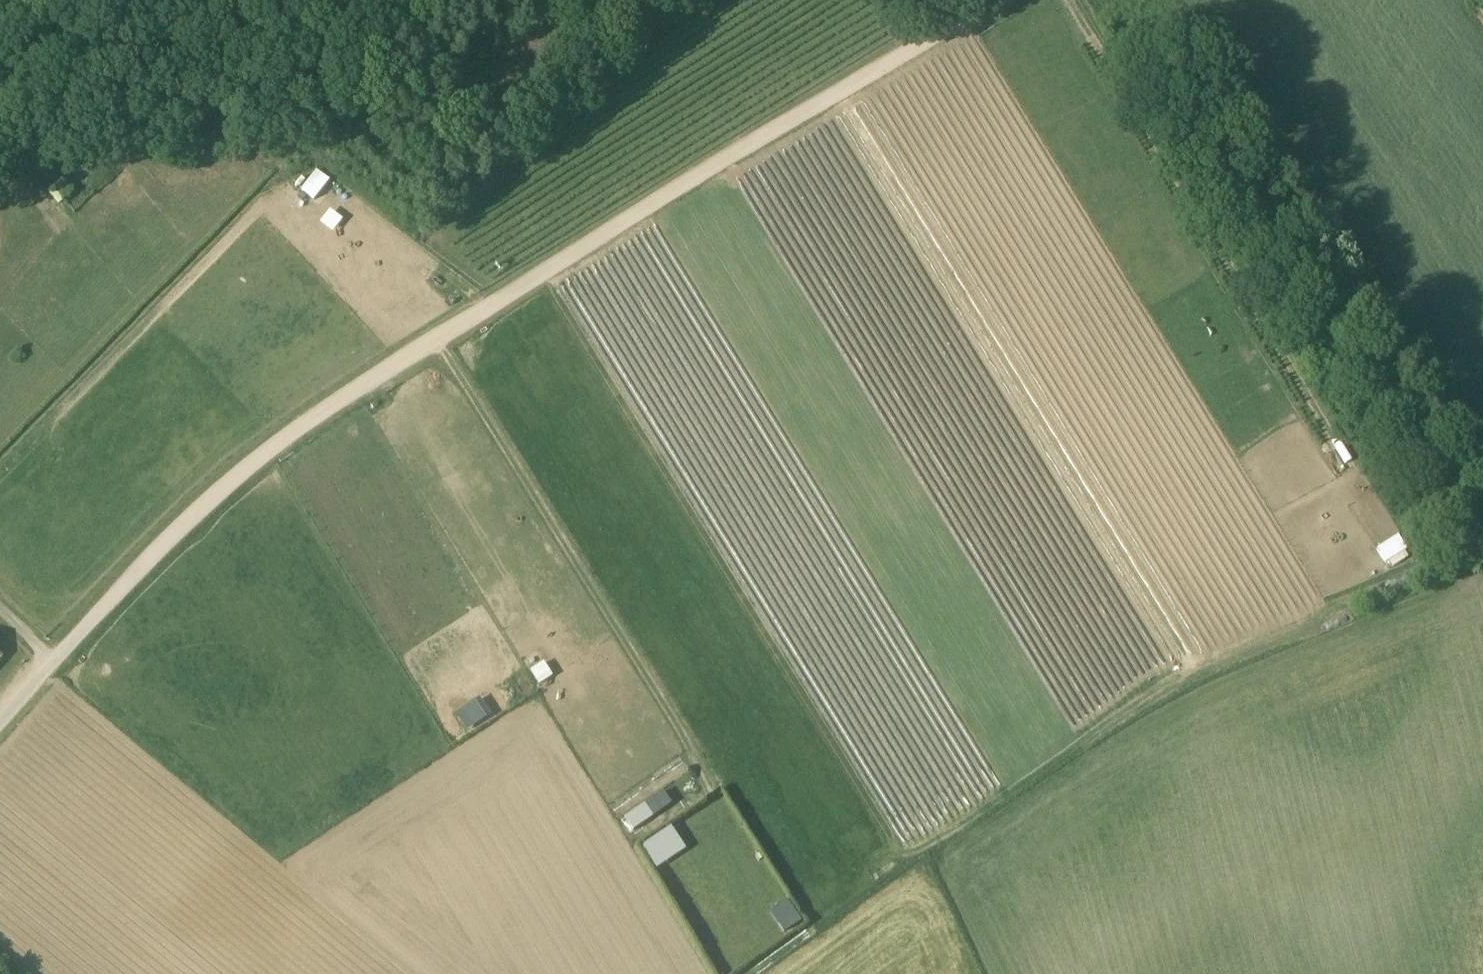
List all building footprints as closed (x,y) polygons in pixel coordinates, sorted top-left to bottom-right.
[(784,930),(801,919),(787,897),(770,908),(784,930)]
